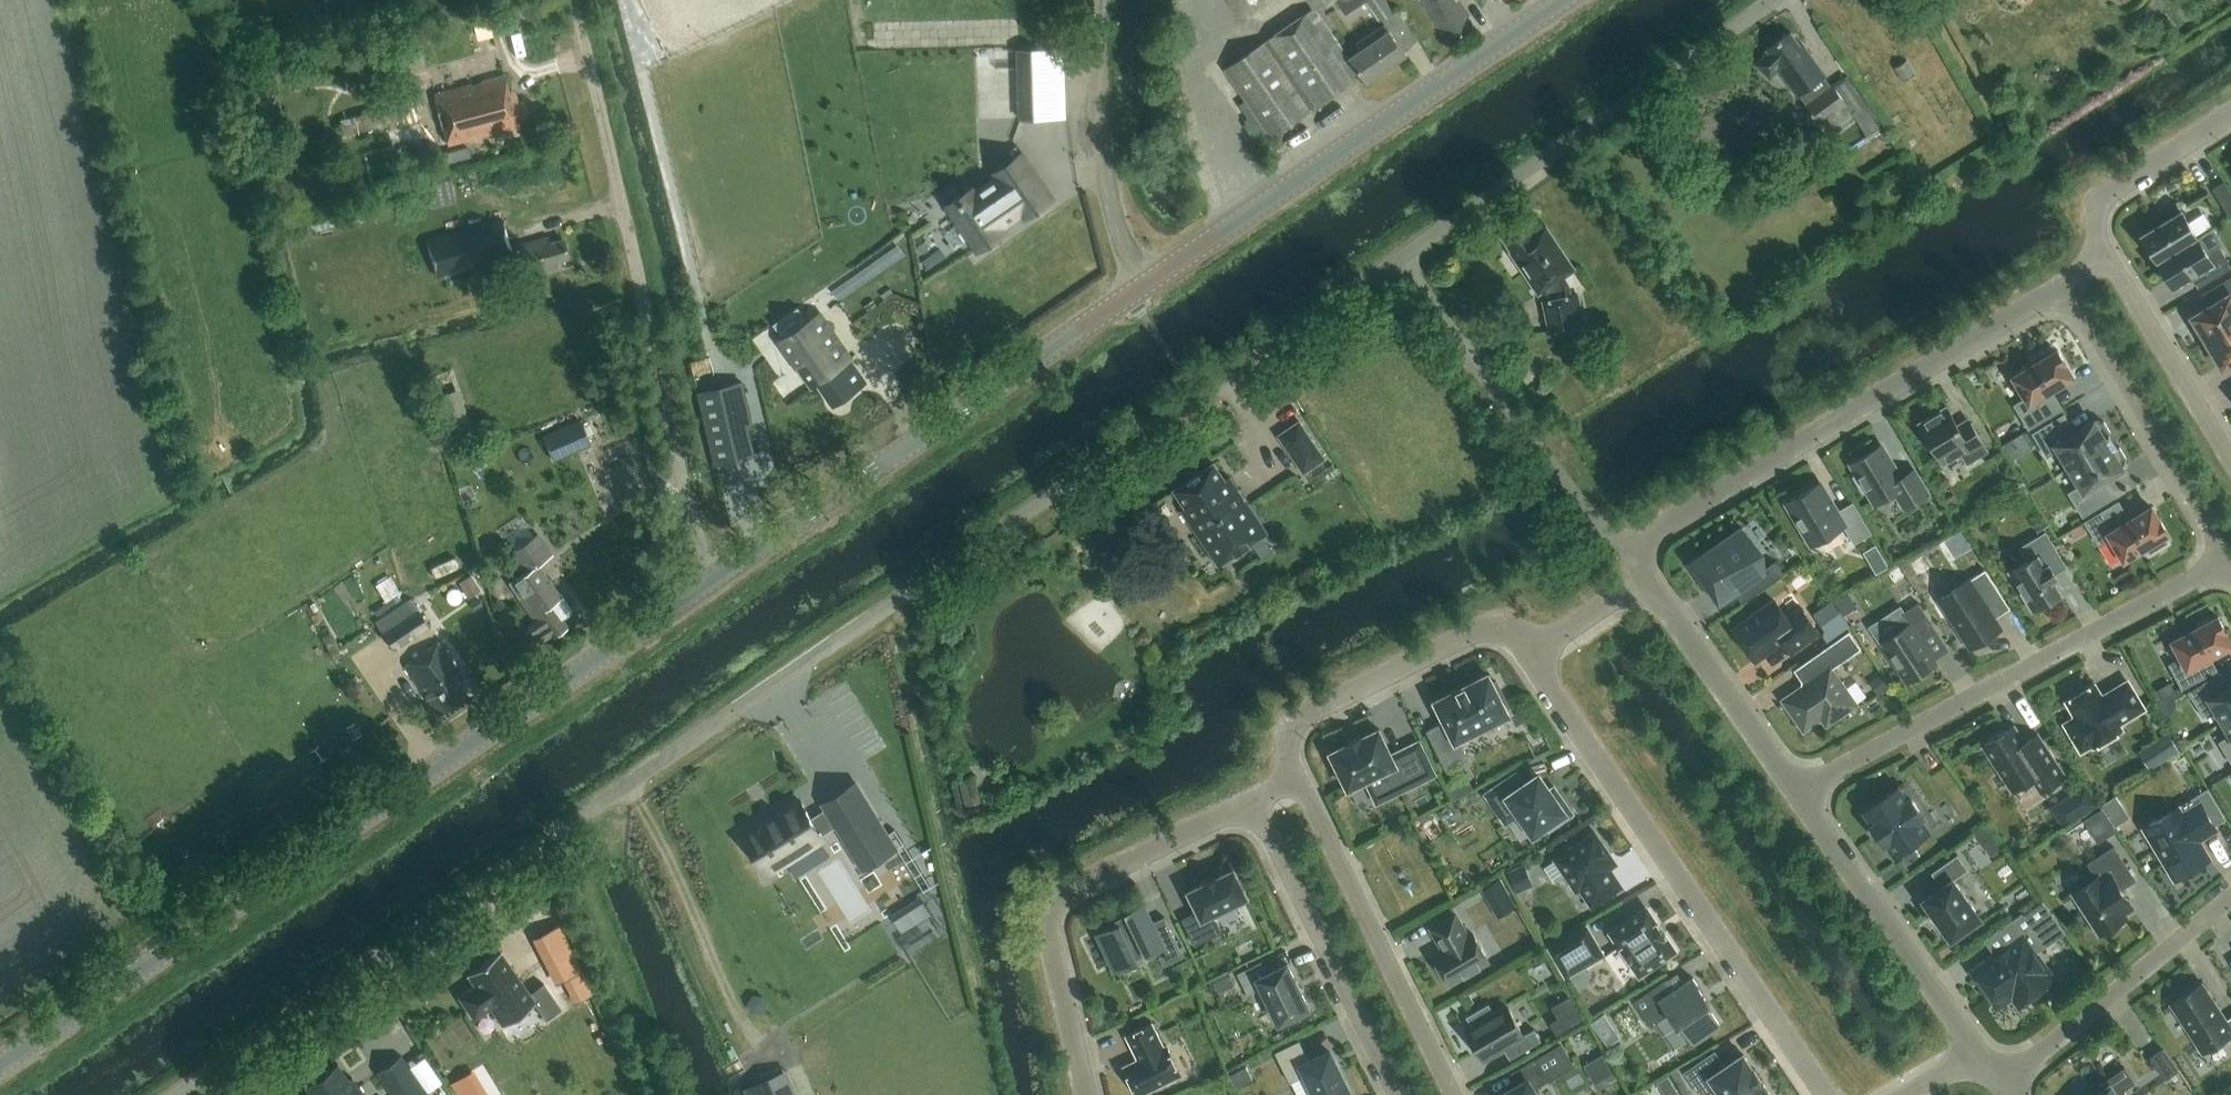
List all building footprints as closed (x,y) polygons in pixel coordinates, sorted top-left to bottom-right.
[(1379,21),(1395,9),(1389,0),(1365,0),(1379,21)] [(1470,27),(1463,18),(1469,14),(1459,0),(1420,0),(1442,32),(1447,29),(1454,38),(1470,27)] [(1361,74),(1331,30),(1335,27),(1320,4),(1314,8),(1314,7),(1223,69),(1270,137),(1361,74)] [(1386,24),(1372,34),(1358,43),(1362,48),(1350,56),(1366,81),(1406,54),(1386,24)] [(1804,105),(1818,124),(1828,137),(1855,117),(1866,134),(1880,125),(1850,78),(1847,74),(1830,86),(1823,77),(1826,75),(1808,52),(1806,54),(1790,32),(1767,49),(1768,52),(1759,62),(1759,66),(1770,77),(1778,69),(1798,96),(1800,94),(1807,103),(1804,105)] [(1063,48),(1017,49),(1019,118),(1066,116),(1063,48)] [(1903,81),(1915,73),(1907,60),(1895,68),(1903,81)] [(517,129),(515,122),(527,119),(522,102),(513,104),(510,93),(508,93),(504,76),(434,93),(446,143),(494,132),(494,134),(517,129)] [(351,118),(356,133),(378,126),(383,140),(393,137),(388,122),(410,116),(405,101),(351,118)] [(1798,153),(1809,169),(1827,156),(1816,140),(1811,143),(1807,137),(1800,142),(1804,148),(1798,153)] [(950,211),(978,251),(1006,232),(1002,226),(1021,213),(1025,219),(1053,199),(1021,153),(993,172),(997,178),(966,199),(965,198),(960,201),(961,202),(950,211)] [(2230,216),(2230,193),(2224,182),(2213,189),(2229,217),(2230,216)] [(427,190),(431,206),(456,201),(453,184),(427,190)] [(2141,234),(2157,260),(2197,236),(2176,201),(2158,212),(2164,221),(2141,234)] [(1541,292),(1550,332),(1583,325),(1577,294),(1570,295),(1568,284),(1563,277),(1574,269),(1546,226),(1534,234),(1525,220),(1501,236),(1511,251),(1510,252),(1539,294),(1541,292)] [(554,261),(565,258),(561,239),(548,243),(546,238),(510,247),(506,231),(439,248),(443,264),(473,257),(477,273),(518,263),(521,275),(555,267),(554,261)] [(2197,236),(2157,260),(2172,286),(2195,272),(2202,284),(2230,267),(2217,245),(2206,252),(2197,236)] [(2206,342),(2230,327),(2230,276),(2206,291),(2213,302),(2190,316),(2206,342)] [(819,314),(780,341),(812,387),(818,382),(833,404),(866,382),(819,314)] [(2206,342),(2222,368),(2230,362),(2230,327),(2206,342)] [(2053,351),(2049,344),(2030,356),(2034,362),(2013,375),(2026,396),(2013,403),(2028,427),(2054,411),(2043,393),(2072,375),(2064,362),(2065,362),(2057,348),(2053,351)] [(741,383),(697,393),(714,463),(753,453),(747,428),(751,427),(741,383)] [(1988,450),(1971,422),(1959,428),(1946,406),(1919,421),(1943,461),(1960,452),(1966,463),(1988,450)] [(2058,449),(2069,467),(2112,441),(2109,436),(2110,431),(2104,421),(2099,420),(2098,418),(2069,435),(2058,417),(2032,432),(2046,456),(2058,449)] [(579,421),(542,436),(551,457),(588,441),(579,421)] [(1299,422),(1279,435),(1301,468),(1321,455),(1299,422)] [(2112,441),(2069,467),(2080,485),(2068,492),(2082,515),(2108,500),(2097,482),(2126,464),(2125,462),(2126,457),(2120,447),(2115,445),(2112,441)] [(1914,469),(1900,477),(1881,445),(1851,463),(1858,473),(1854,476),(1863,491),(1867,489),(1875,502),(1889,493),(1892,498),(1896,495),(1903,507),(1928,493),(1914,469)] [(1264,532),(1228,476),(1223,479),(1212,461),(1173,487),(1184,504),(1179,507),(1216,563),(1264,532)] [(1843,525),(1854,543),(1871,532),(1852,501),(1836,511),(1819,482),(1786,502),(1812,544),(1843,525)] [(2111,537),(2124,558),(2145,546),(2149,553),(2168,541),(2164,534),(2167,532),(2159,518),(2159,519),(2151,506),(2122,524),(2111,505),(2085,521),(2099,545),(2111,537)] [(1706,590),(1707,589),(1717,603),(1734,591),(1742,602),(1784,573),(1775,560),(1762,569),(1753,557),(1759,553),(1740,527),(1700,555),(1698,553),(1686,561),(1706,590)] [(550,551),(538,532),(510,551),(524,572),(509,582),(516,592),(515,593),(533,619),(526,623),(537,640),(549,632),(552,635),(566,625),(560,616),(570,610),(536,560),(550,551)] [(2048,563),(2060,556),(2045,532),(2019,547),(2027,561),(2009,571),(2032,609),(2042,603),(2044,607),(2061,598),(2058,593),(2060,592),(2052,578),(2056,576),(2048,563)] [(2001,627),(1987,606),(2002,596),(1984,569),(1938,599),(1970,647),(2001,627)] [(480,588),(470,573),(457,581),(467,597),(480,588)] [(393,578),(381,586),(389,598),(401,589),(393,578)] [(1816,610),(1830,635),(1865,614),(1850,589),(1816,610)] [(375,622),(394,650),(429,626),(410,598),(375,622)] [(1755,659),(1782,640),(1790,651),(1818,631),(1802,607),(1787,618),(1775,601),(1734,630),(1755,659)] [(1919,602),(1903,612),(1910,624),(1881,642),(1906,681),(1936,662),(1918,634),(1932,624),(1919,602)] [(2212,619),(2208,618),(2198,623),(2196,627),(2173,640),(2181,657),(2169,663),(2182,687),(2208,673),(2201,660),(2230,644),(2230,642),(2225,631),(2218,616),(2212,619)] [(1835,719),(1856,704),(1832,668),(1861,648),(1849,631),(1799,666),(1810,681),(1783,699),(1804,729),(1830,711),(1835,719)] [(439,640),(404,664),(438,714),(466,695),(452,675),(458,672),(446,654),(447,653),(439,640)] [(1459,739),(1507,714),(1501,702),(1505,700),(1495,680),(1492,682),(1488,674),(1469,684),(1469,683),(1453,691),(1453,692),(1436,700),(1445,720),(1426,730),(1446,770),(1469,758),(1459,739)] [(2222,721),(2230,716),(2230,684),(2222,689),(2214,676),(2188,691),(2203,715),(2214,708),(2222,721)] [(2073,726),(2073,731),(2075,735),(2078,738),(2081,740),(2086,741),(2090,740),(2093,745),(2121,729),(2117,723),(2143,707),(2127,681),(2101,696),(2094,684),(2066,700),(2077,719),(2075,722),(2073,726)] [(2222,721),(2230,734),(2219,741),(2230,762),(2230,716),(2222,721)] [(2012,790),(2033,776),(2042,789),(2064,775),(2037,733),(2024,741),(2013,724),(1982,744),(2012,790)] [(1331,752),(1348,788),(1382,771),(1393,794),(1434,774),(1418,742),(1391,755),(1378,729),(1362,737),(1361,736),(1347,743),(1347,744),(1331,752)] [(2141,748),(2153,767),(2183,749),(2172,730),(2141,748)] [(1549,790),(1538,775),(1523,785),(1515,773),(1486,794),(1506,822),(1520,813),(1534,832),(1547,824),(1550,828),(1571,813),(1553,787),(1549,790)] [(2069,827),(2103,805),(2088,783),(2054,805),(2069,827)] [(800,799),(744,835),(768,872),(824,836),(821,832),(836,823),(861,862),(894,841),(857,784),(825,805),(825,806),(811,816),(800,799)] [(1908,796),(1900,784),(1862,811),(1871,824),(1869,825),(1885,847),(1887,845),(1895,857),(1933,831),(1924,819),(1926,817),(1910,795),(1908,796)] [(963,797),(965,805),(980,802),(978,794),(963,797)] [(2118,823),(2133,814),(2120,794),(2105,803),(2118,823)] [(2216,829),(2199,801),(2180,813),(2176,807),(2144,826),(2176,878),(2208,859),(2197,841),(2216,829)] [(2090,818),(2099,839),(2118,831),(2109,810),(2090,818)] [(1579,887),(1591,905),(1621,885),(1607,865),(1607,856),(1609,854),(1594,831),(1554,858),(1575,889),(1579,887)] [(2087,863),(2096,877),(2072,893),(2098,933),(2108,927),(2110,929),(2124,921),(2121,918),(2126,915),(2125,913),(2133,908),(2120,889),(2135,879),(2113,846),(2087,863)] [(1968,869),(1957,854),(1932,873),(1942,887),(1924,900),(1933,913),(1932,914),(1940,926),(1942,925),(1951,938),(1980,917),(1953,880),(1968,869)] [(1534,885),(1524,864),(1508,872),(1517,892),(1534,885)] [(1247,885),(1239,870),(1235,872),(1234,869),(1217,877),(1205,882),(1206,883),(1189,891),(1198,911),(1182,919),(1195,944),(1221,932),(1212,914),(1248,897),(1243,887),(1247,885)] [(1498,915),(1517,909),(1507,878),(1488,884),(1498,915)] [(2053,980),(2028,945),(2041,935),(2037,930),(2054,918),(2041,898),(2007,922),(2019,938),(2007,946),(2006,944),(1994,953),(1995,955),(1973,970),(1993,998),(2002,992),(2013,994),(2020,1003),(2053,980)] [(922,903),(908,911),(915,922),(929,914),(922,903)] [(1166,953),(1178,947),(1164,917),(1152,922),(1143,904),(1128,911),(1130,917),(1098,933),(1115,968),(1163,946),(1166,953)] [(1640,973),(1674,950),(1646,908),(1612,932),(1640,973)] [(1441,950),(1434,955),(1450,982),(1488,960),(1472,932),(1467,935),(1455,913),(1431,927),(1439,941),(1442,939),(1446,946),(1440,950),(1441,950)] [(560,919),(533,933),(556,978),(570,971),(582,995),(596,988),(560,919)] [(1602,954),(1586,926),(1550,947),(1566,975),(1602,954)] [(499,950),(466,973),(474,984),(458,996),(473,1018),(489,1006),(502,1024),(533,1003),(545,1019),(560,1008),(543,983),(528,993),(499,950)] [(1261,961),(1237,973),(1248,994),(1262,987),(1279,1023),(1309,1008),(1287,963),(1267,972),(1261,961)] [(1693,976),(1674,989),(1667,978),(1633,1000),(1650,1026),(1669,1013),(1677,1024),(1680,1022),(1693,1042),(1720,1024),(1707,1004),(1710,1002),(1693,976)] [(2225,1020),(2201,983),(2171,1003),(2202,1051),(2230,1032),(2230,1016),(2225,1020)] [(1559,1029),(1586,1019),(1576,994),(1555,1002),(1560,1016),(1555,1018),(1559,1029)] [(1483,1058),(1511,1042),(1518,1053),(1541,1040),(1534,1028),(1523,1034),(1507,1006),(1467,1030),(1483,1058)] [(1152,1022),(1126,1035),(1138,1058),(1123,1066),(1137,1094),(1139,1094),(1180,1075),(1166,1045),(1163,1047),(1152,1022)] [(1290,1082),(1306,1074),(1317,1094),(1347,1094),(1350,1093),(1329,1051),(1309,1061),(1299,1040),(1275,1051),(1290,1082)] [(1534,1088),(1549,1080),(1571,1066),(1558,1044),(1536,1057),(1511,1072),(1518,1083),(1499,1094),(1538,1094),(1534,1088)] [(2165,1078),(2178,1069),(2163,1047),(2150,1056),(2165,1078)] [(1685,1071),(1701,1094),(1702,1094),(1716,1085),(1722,1094),(1771,1094),(1762,1082),(1763,1081),(1755,1069),(1754,1070),(1743,1054),(1724,1066),(1714,1051),(1685,1071)] [(1608,1053),(1590,1060),(1599,1085),(1617,1078),(1608,1053)] [(376,1072),(392,1094),(427,1094),(400,1056),(401,1055),(400,1054),(375,1072),(376,1072)] [(303,1085),(304,1086),(311,1094),(363,1094),(357,1086),(357,1085),(353,1087),(348,1080),(351,1077),(351,1076),(347,1079),(337,1063),(337,1062),(303,1085)] [(1235,1087),(1252,1078),(1246,1066),(1229,1075),(1235,1087)] [(2123,1089),(2134,1081),(2124,1066),(2098,1084),(2101,1089),(2092,1094),(2127,1094),(2123,1089)] [(745,1089),(748,1094),(790,1094),(781,1073),(745,1089)] [(1685,1092),(1671,1073),(1660,1080),(1670,1094),(1681,1094),(1685,1092)]
